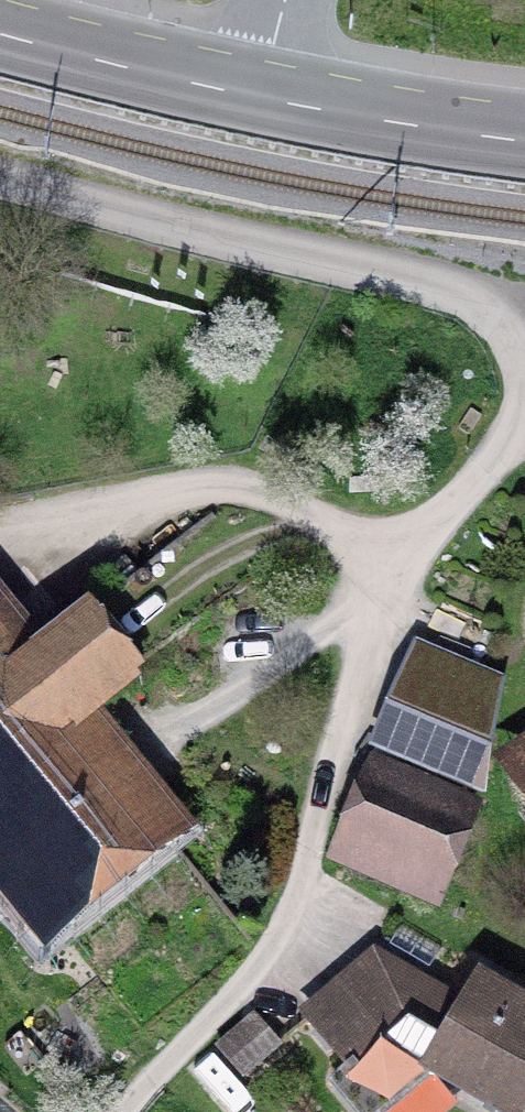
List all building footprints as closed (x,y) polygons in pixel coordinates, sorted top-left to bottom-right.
[(43,972),(207,844),(117,723),(175,680),(110,606),(56,653),(0,576),(0,915),(43,972)] [(395,741),(482,769),(498,721),(461,709),(484,638),(433,622),(395,741)] [(364,853),(450,879),(482,769),(395,741),(364,853)] [(383,1105),(435,1066),(480,1083),(524,1111),(524,1014),(485,992),(465,1029),(385,999),(371,983),(319,1023),(383,1105)] [(258,1018),(219,1051),(241,1076),(280,1042),(258,1018)]
